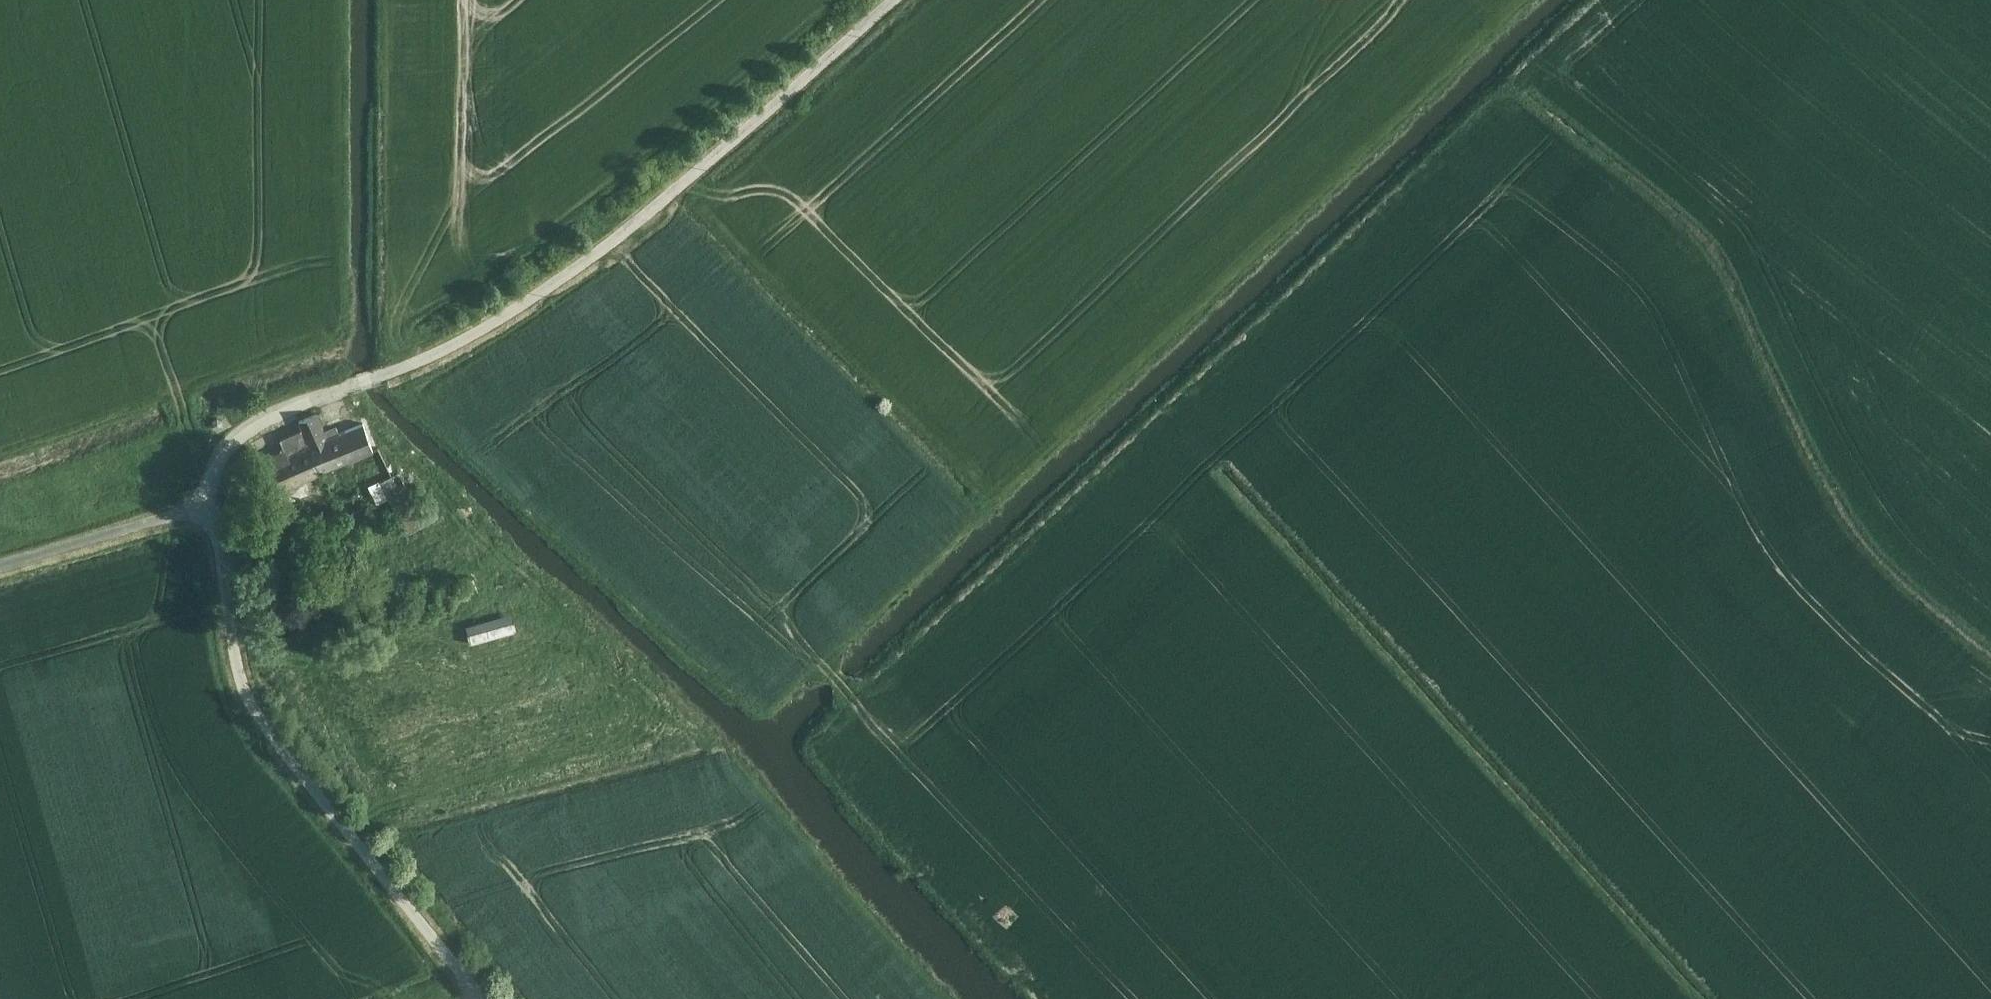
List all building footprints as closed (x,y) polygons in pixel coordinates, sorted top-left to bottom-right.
[(327,466),(374,447),(363,419),(334,431),(325,407),(306,415),(316,439),(327,466)] [(316,439),(306,443),(303,433),(279,443),(298,491),(322,481),(317,470),(327,466),(316,439)] [(511,603),(464,609),(467,628),(514,622),(511,603)]
